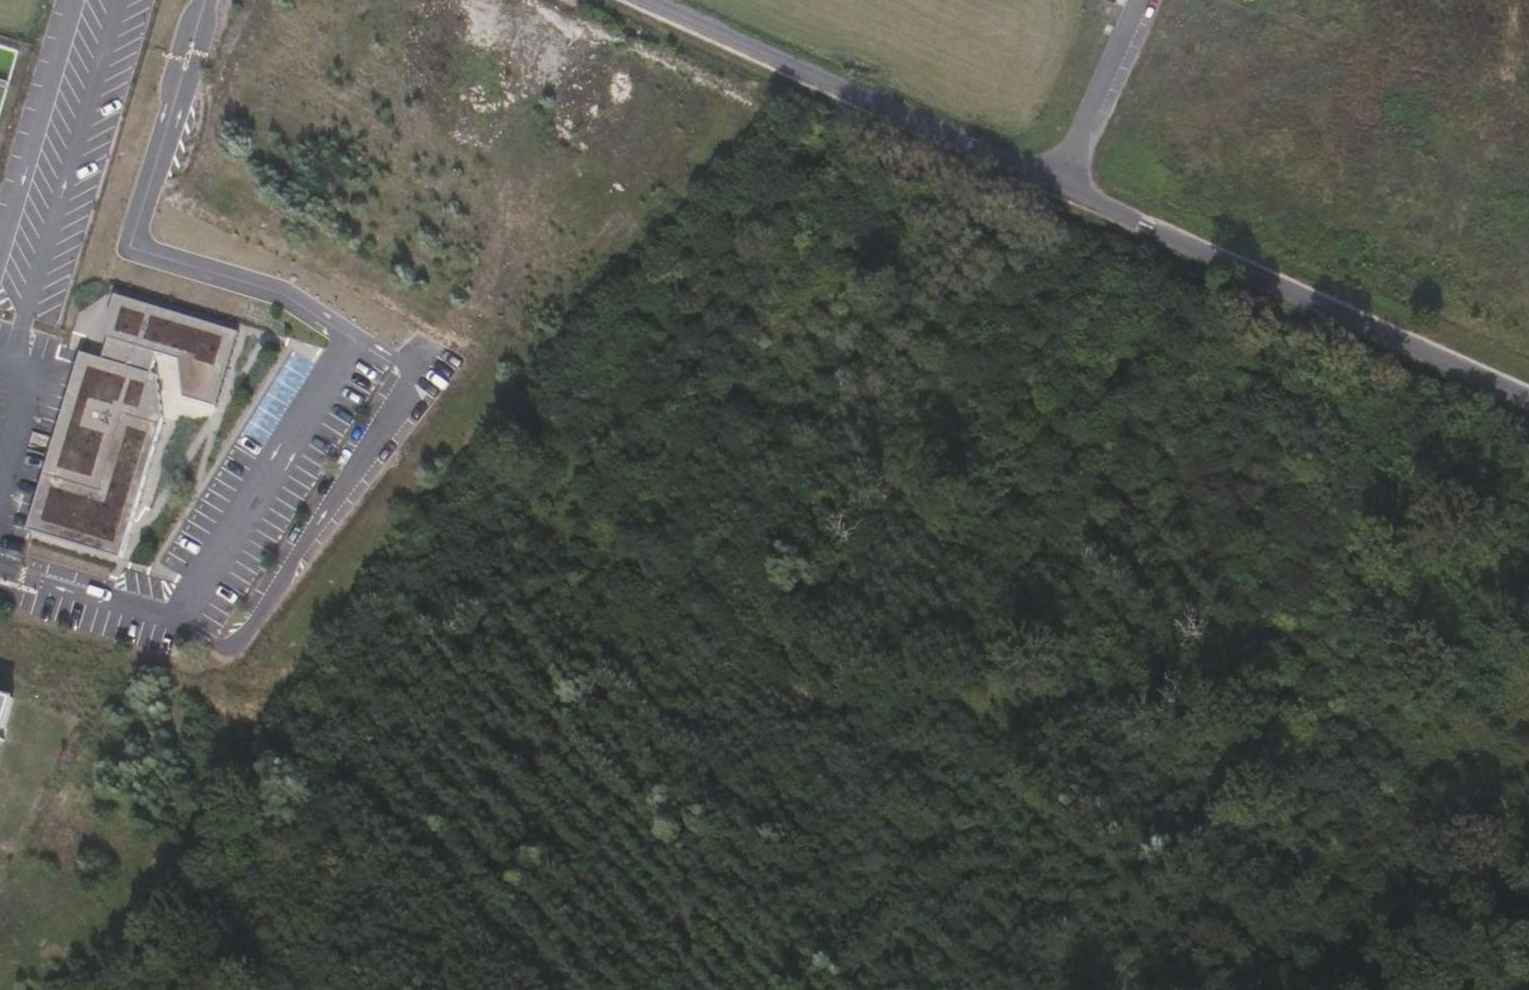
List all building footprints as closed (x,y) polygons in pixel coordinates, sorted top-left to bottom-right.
[(244,333),(121,295),(113,321),(114,339),(108,359),(87,353),(33,531),(125,559),(168,420),(163,376),(157,374),(163,354),(185,361),(189,398),(221,408),(244,333)] [(15,694),(0,690),(0,740),(15,694)]
